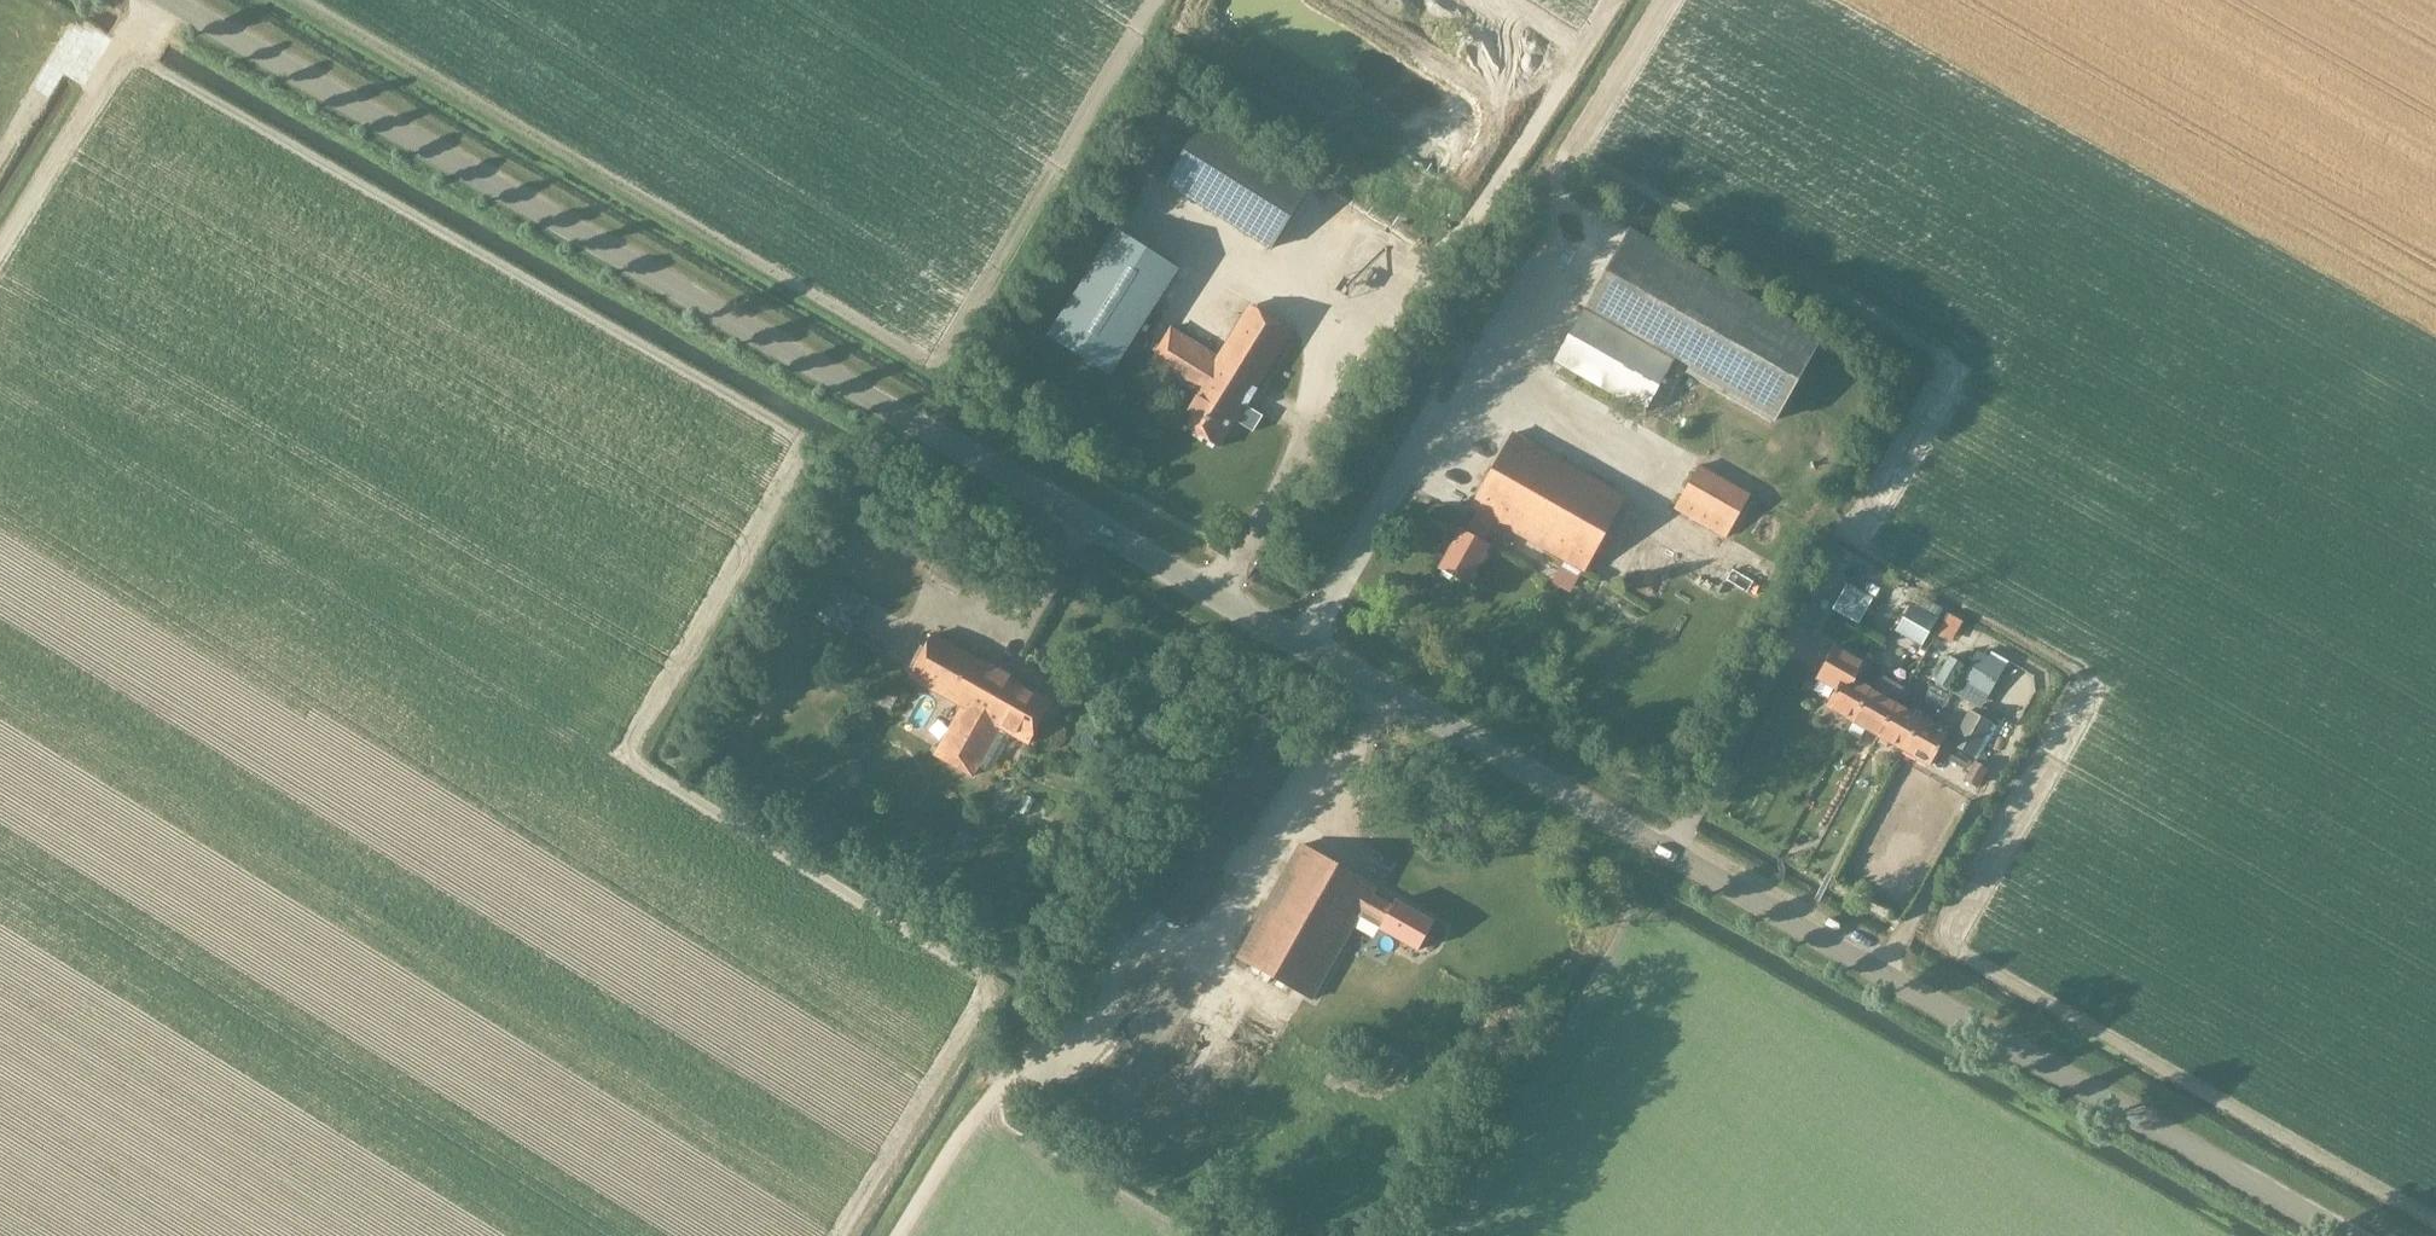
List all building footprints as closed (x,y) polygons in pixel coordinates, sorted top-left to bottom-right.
[(1269,250),(1310,185),(1203,118),(1162,182),(1269,250)] [(1628,229),(1552,361),(1642,413),(1673,360),(1687,368),(1683,375),(1768,424),(1818,339),(1628,229)] [(1109,375),(1177,269),(1116,230),(1048,336),(1109,375)] [(1257,388),(1255,387),(1290,330),(1249,305),(1217,356),(1171,327),(1148,364),(1195,393),(1178,421),(1219,446),(1235,420),(1252,431),(1262,415),(1246,405),(1257,388)] [(1583,571),(1625,496),(1513,432),(1471,507),(1477,511),(1465,532),(1460,529),(1438,568),(1466,583),(1488,545),(1500,524),(1583,571)] [(1326,466),(1332,456),(1326,452),(1319,462),(1326,466)] [(1723,539),(1749,494),(1697,464),(1671,509),(1723,539)] [(956,590),(969,567),(939,550),(926,573),(956,590)] [(1858,622),(1872,597),(1846,583),(1832,607),(1858,622)] [(1910,603),(1895,630),(1922,645),(1937,618),(1910,603)] [(1027,743),(1051,701),(932,634),(908,676),(961,706),(934,754),(972,775),(999,727),(1027,743)] [(1825,705),(1852,720),(1870,689),(1869,688),(1878,674),(1868,668),(1857,682),(1854,680),(1864,663),(1834,645),(1815,677),(1835,688),(1825,705)] [(1948,656),(1933,681),(1948,690),(1963,665),(1948,656)] [(1852,720),(1877,735),(1895,703),(1896,704),(1906,687),(1879,672),(1878,674),(1869,688),(1870,689),(1852,720)] [(1903,750),(1929,703),(1919,697),(1908,711),(1896,704),(1895,703),(1877,735),(1903,750)] [(1929,703),(1903,750),(1929,765),(1947,733),(1934,725),(1939,709),(1929,703)] [(1969,709),(1950,743),(1973,756),(1992,722),(1969,709)] [(1975,760),(1965,777),(1978,784),(1987,768),(1975,760)] [(1417,949),(1432,921),(1394,900),(1391,905),(1370,893),(1374,886),(1299,844),(1236,956),(1311,998),(1360,912),(1381,924),(1378,928),(1417,949)]
